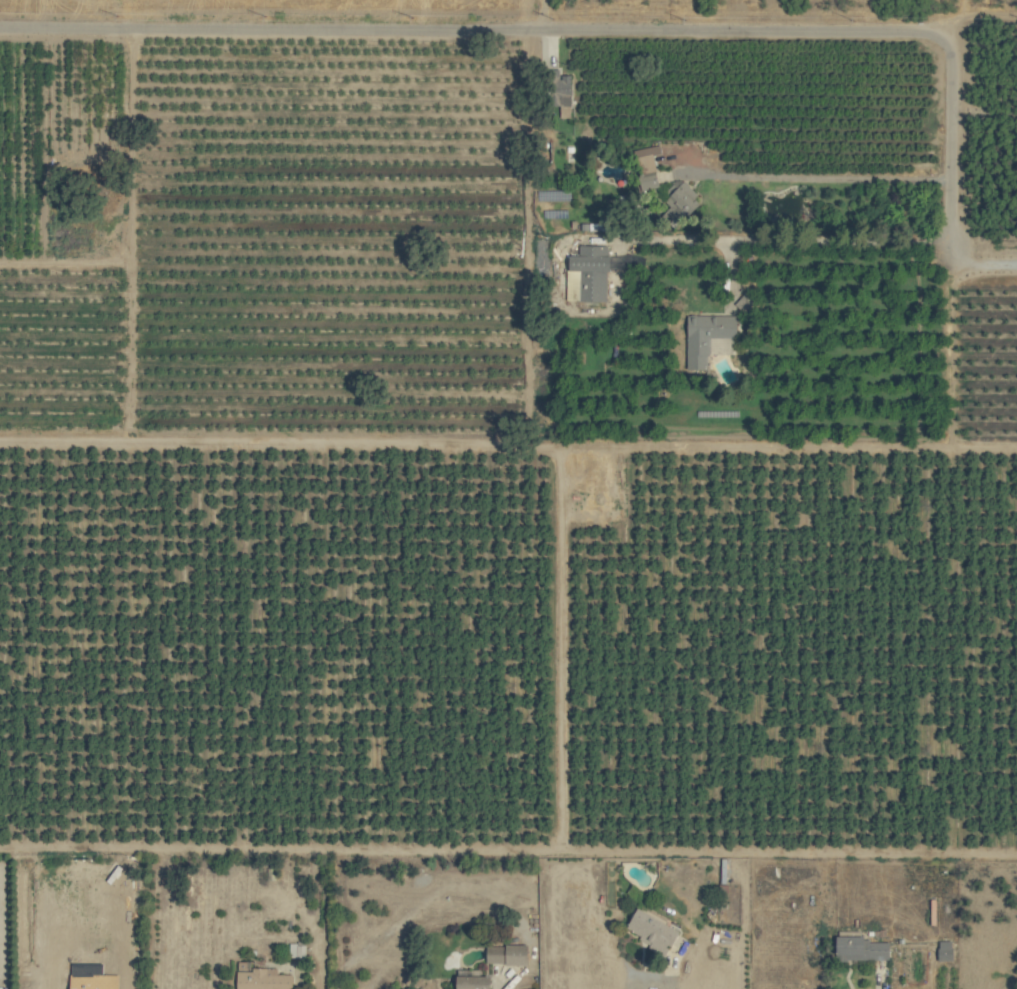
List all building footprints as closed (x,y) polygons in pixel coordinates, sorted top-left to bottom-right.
[(654,152),(653,147),(635,150),(638,174),(656,171),(653,152),(654,152)] [(684,216),(701,197),(679,177),(662,197),(684,216)] [(581,270),(580,301),(608,301),(609,246),(580,245),(580,255),(571,255),(570,270),(581,270)] [(738,337),(738,316),(689,315),(687,369),(709,370),(709,337),(738,337)] [(625,931),(662,953),(676,930),(639,908),(625,931)] [(839,938),(839,959),(890,960),(890,939),(839,938)] [(289,958),(306,958),(306,944),(290,944),(289,958)] [(529,945),(504,945),(504,949),(488,949),(488,964),(498,964),(498,979),(504,979),(504,966),(529,966),(529,945)] [(252,962),(237,962),(238,988),(293,988),(293,974),(277,975),(277,968),(252,968),(252,962)] [(492,975),(475,976),(475,970),(458,970),(459,988),(492,988),(492,975)]
